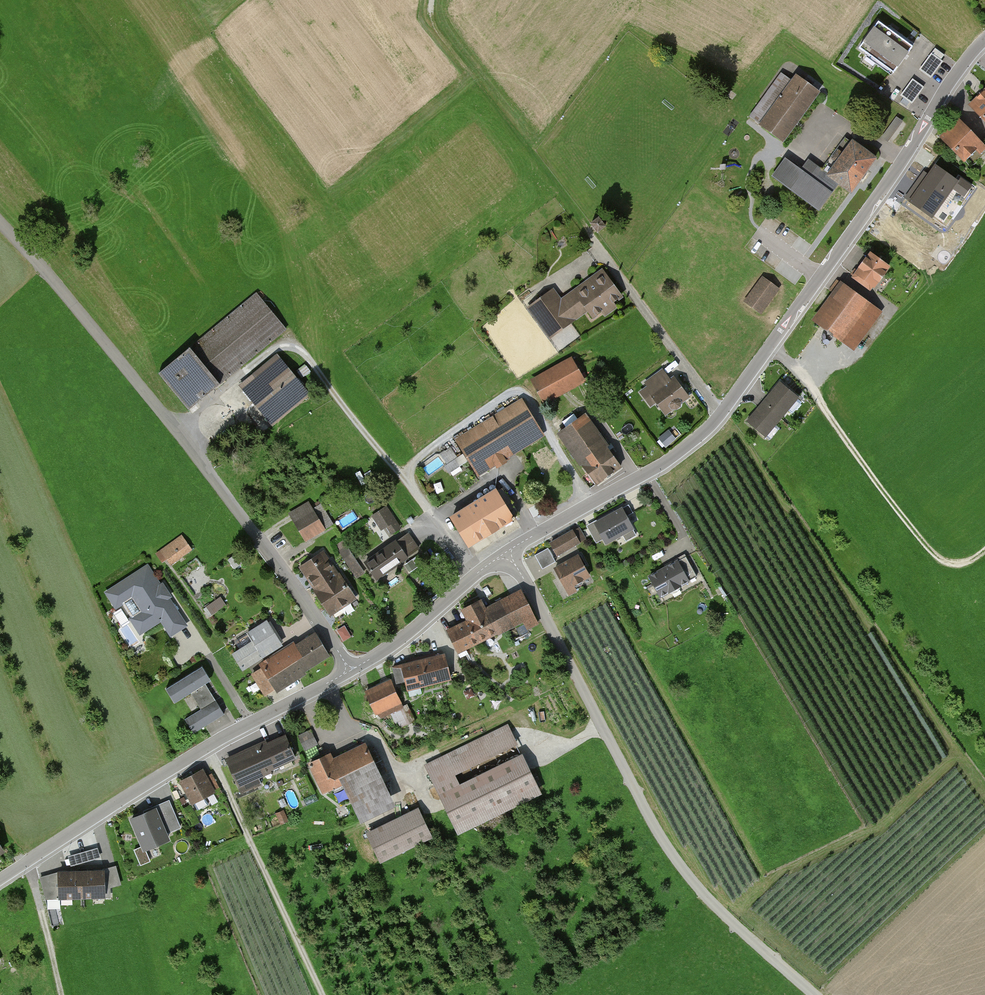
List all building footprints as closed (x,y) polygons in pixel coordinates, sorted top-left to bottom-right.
[(911,49),(877,24),(858,49),(892,74),(911,49)] [(921,68),(932,76),(944,59),(933,51),(921,68)] [(819,91),(797,75),(793,81),(783,73),(751,116),(784,139),(819,91)] [(912,106),(925,84),(913,77),(900,100),(912,106)] [(970,107),(984,122),(984,93),(970,107)] [(898,115),(883,136),(889,140),(904,119),(898,115)] [(980,144),(958,121),(939,139),(962,162),(980,144)] [(874,159),(850,142),(828,174),(808,160),(801,170),(785,159),(774,175),(819,207),(835,184),(849,194),(874,159)] [(958,181),(934,164),(908,201),(932,218),(958,181)] [(606,225),(599,217),(592,223),(598,231),(606,225)] [(887,268),(868,254),(851,277),(870,291),(887,268)] [(620,297),(601,271),(560,300),(553,291),(530,308),(551,337),(586,312),(590,318),(600,311),(604,316),(616,308),(612,303),(620,297)] [(780,288),(763,276),(744,301),(761,314),(780,288)] [(879,313),(839,284),(814,318),(853,347),(879,313)] [(282,329),(254,297),(198,343),(226,376),(282,329)] [(214,386),(186,352),(159,374),(187,408),(214,386)] [(305,393),(276,358),(241,387),(269,422),(305,393)] [(581,381),(569,360),(532,382),(544,403),(581,381)] [(669,380),(662,370),(644,384),(647,388),(641,392),(650,404),(655,400),(665,413),(687,397),(672,378),(669,380)] [(778,383),(762,402),(779,416),(795,397),(778,383)] [(542,434),(520,400),(457,441),(478,474),(542,434)] [(762,402),(746,420),(763,434),(779,416),(762,402)] [(601,440),(584,415),(559,432),(577,457),(601,440)] [(666,446),(678,436),(670,428),(659,438),(666,446)] [(619,466),(601,440),(577,457),(594,482),(619,466)] [(460,463),(450,449),(439,456),(449,470),(460,463)] [(512,516),(495,489),(450,518),(467,545),(512,516)] [(323,530),(308,504),(290,515),(305,540),(323,530)] [(634,529),(622,507),(587,526),(596,543),(602,540),(605,545),(634,529)] [(399,529),(386,508),(373,517),(381,530),(387,526),(391,534),(399,529)] [(577,544),(570,532),(549,544),(556,556),(577,544)] [(416,550),(407,536),(365,564),(374,577),(416,550)] [(190,551),(180,537),(160,550),(170,564),(190,551)] [(550,546),(536,553),(543,567),(557,560),(550,546)] [(364,572),(346,547),(339,552),(357,578),(364,572)] [(338,577),(323,554),(300,570),(315,592),(338,577)] [(647,575),(660,598),(698,577),(685,554),(647,575)] [(588,577),(578,558),(555,570),(569,596),(577,592),(573,586),(588,577)] [(158,585),(147,567),(107,593),(115,606),(131,595),(143,614),(132,621),(140,633),(161,620),(170,633),(183,624),(167,600),(170,598),(161,583),(158,585)] [(353,600),(338,577),(315,592),(330,615),(353,600)] [(466,621),(445,631),(458,655),(521,621),(526,629),(536,623),(519,592),(484,611),(480,603),(462,613),(466,621)] [(224,606),(220,599),(206,607),(211,614),(224,606)] [(281,645),(266,622),(248,634),(253,642),(232,655),(241,670),(281,645)] [(327,656),(313,635),(253,674),(267,695),(327,656)] [(442,656),(422,661),(428,684),(448,679),(442,656)] [(422,661),(402,666),(408,689),(428,684),(422,661)] [(212,681),(201,664),(161,690),(171,706),(190,694),(201,710),(184,720),(192,732),(223,713),(205,685),(212,681)] [(400,703),(389,680),(366,691),(376,713),(400,703)] [(515,744),(507,726),(424,766),(457,833),(539,794),(520,756),(458,785),(453,774),(515,744)] [(316,742),(310,731),(300,736),(306,747),(316,742)] [(264,743),(226,760),(239,787),(269,773),(268,770),(293,759),(283,736),(265,745),(264,743)] [(332,761),(329,754),(307,765),(321,793),(339,784),(358,823),(393,806),(363,745),(332,761)] [(213,790),(202,770),(180,781),(191,802),(213,790)] [(170,801),(129,818),(143,852),(170,841),(167,834),(181,828),(170,801)] [(429,836),(416,811),(366,836),(379,861),(429,836)] [(101,873),(80,874),(80,897),(102,897),(101,873)] [(80,874),(58,875),(59,898),(80,897),(80,874)]
